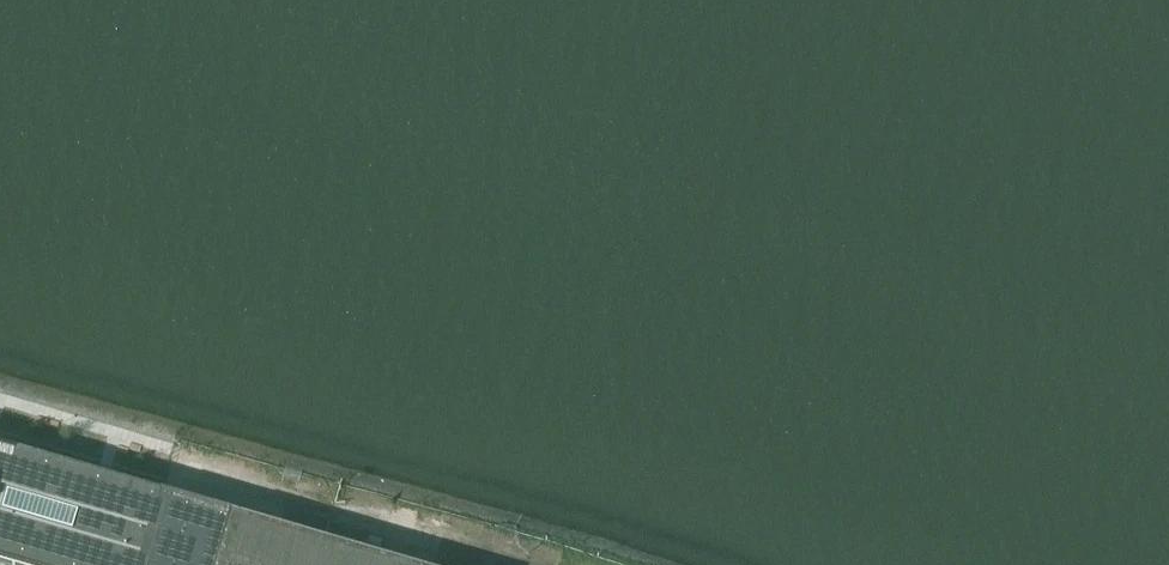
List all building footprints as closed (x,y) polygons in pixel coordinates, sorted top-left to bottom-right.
[(312,540),(0,448),(0,563),(7,564),(400,564),(312,540)]
